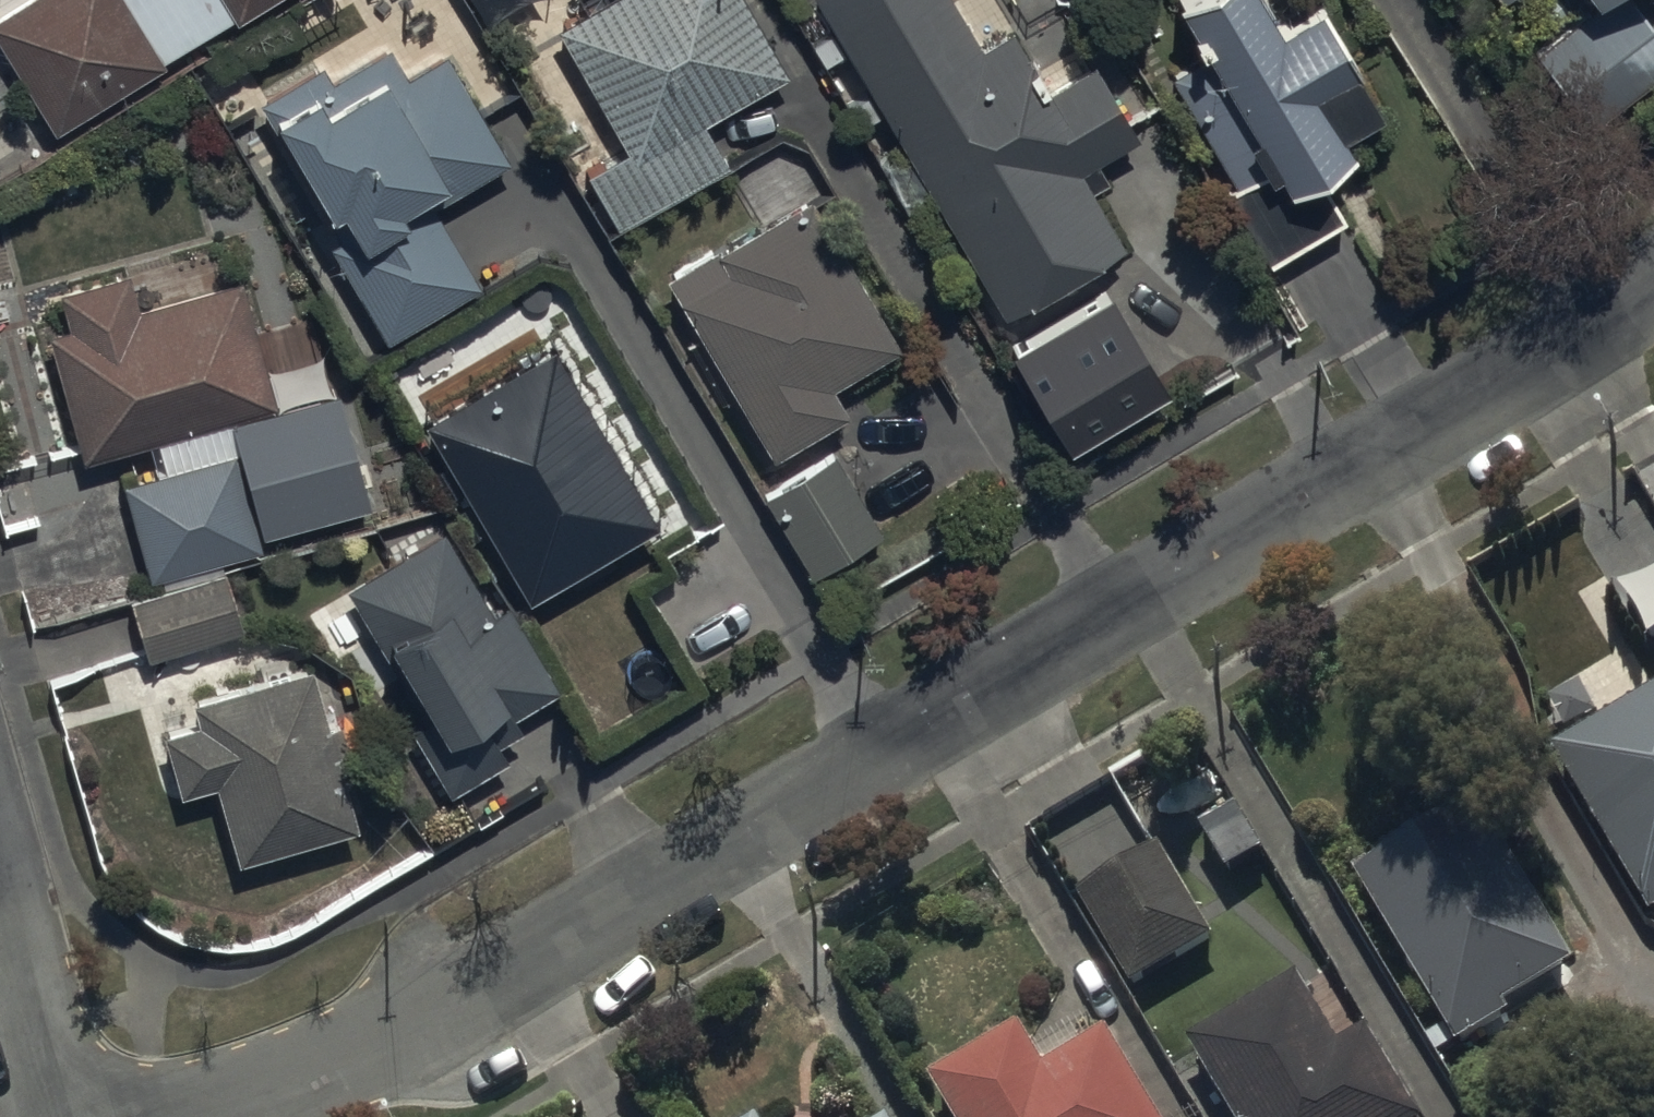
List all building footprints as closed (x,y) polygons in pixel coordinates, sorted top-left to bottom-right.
[(52,138),(167,72),(164,67),(233,27),(235,32),(286,0),(36,0),(0,23),(0,55),(52,138)] [(589,15),(557,32),(626,159),(585,181),(615,236),(728,173),(703,128),(787,84),(741,0),(581,0),(589,15)] [(946,0),(808,0),(830,39),(811,50),(823,71),(833,65),(857,107),(869,101),(905,166),(911,163),(1002,324),(1121,257),(1088,198),(1105,188),(1095,170),(1136,147),(1093,71),(1044,99),(1010,38),(977,56),(946,0)] [(1170,81),(1235,197),(1232,199),(1272,271),(1343,231),(1319,187),(1354,168),(1342,147),(1380,126),(1319,18),(1278,41),(1255,0),(1209,0),(1178,17),(1203,62),(1170,81)] [(1536,59),(1588,131),(1653,85),(1653,32),(1632,0),(1620,0),(1536,59)] [(1590,12),(1606,0),(1581,0),(1590,12)] [(329,252),(385,349),(479,294),(431,212),(509,167),(446,60),(406,83),(388,51),(329,85),(321,73),(259,109),(339,247),(329,252)] [(715,257),(665,284),(771,465),(847,420),(833,395),(897,357),(808,205),(716,259),(715,257)] [(48,338),(82,468),(276,414),(240,286),(136,314),(127,280),(59,299),(68,332),(48,338)] [(1100,315),(1013,365),(1068,455),(1153,403),(1100,315)] [(500,562),(527,609),(658,533),(554,353),(423,428),(476,518),(458,529),(483,571),(500,562)] [(375,522),(343,409),(235,439),(267,552),(375,522)] [(234,459),(123,490),(151,589),(262,559),(234,459)] [(882,538),(833,462),(763,506),(812,583),(882,538)] [(444,538),(347,597),(427,732),(413,740),(449,800),(506,767),(498,754),(524,738),(515,723),(560,697),(509,610),(493,620),(444,538)] [(240,637),(221,577),(130,605),(148,665),(240,637)] [(215,792),(236,872),(358,836),(336,761),(349,757),(340,726),(327,730),(310,674),(193,709),(199,731),(163,741),(181,802),(215,792)] [(1552,766),(1652,930),(1653,929),(1653,704),(1552,766)] [(1507,1021),(1576,978),(1478,820),(1358,894),(1460,1059),(1511,1027),(1507,1021)] [(1078,907),(1134,1000),(1216,950),(1160,857),(1078,907)] [(1184,1036),(1232,1116),(1418,1116),(1420,1116),(1364,1021),(1335,1039),(1294,970),(1184,1036)] [(1017,1021),(932,1072),(957,1116),(1157,1116),(1106,1027),(1041,1063),(1017,1021)]
